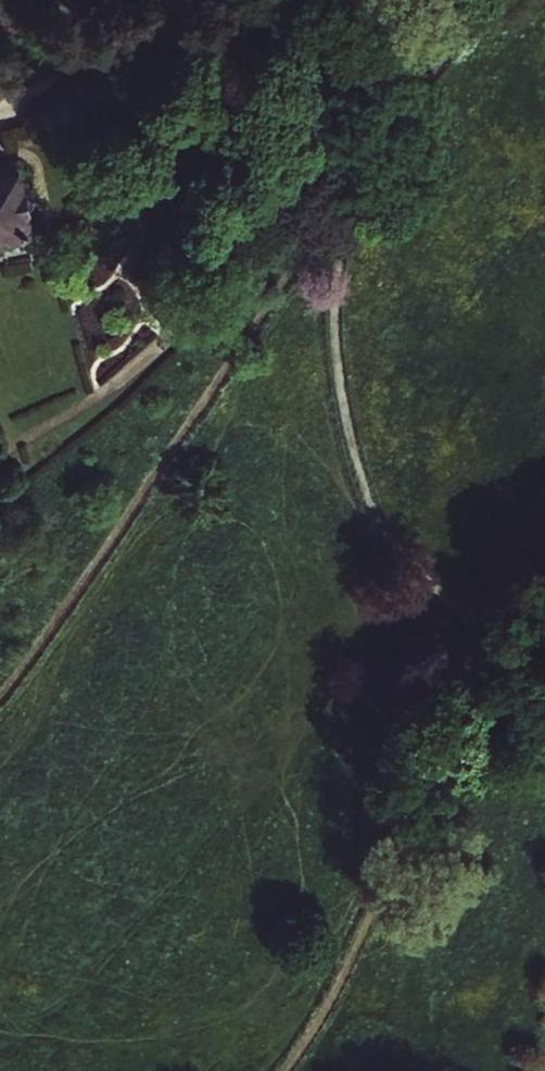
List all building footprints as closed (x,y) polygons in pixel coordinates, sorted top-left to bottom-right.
[(18,161),(0,165),(0,174),(0,175),(0,243),(3,242),(2,239),(34,231),(30,210),(33,210),(40,199),(28,191),(26,191),(18,161)]
